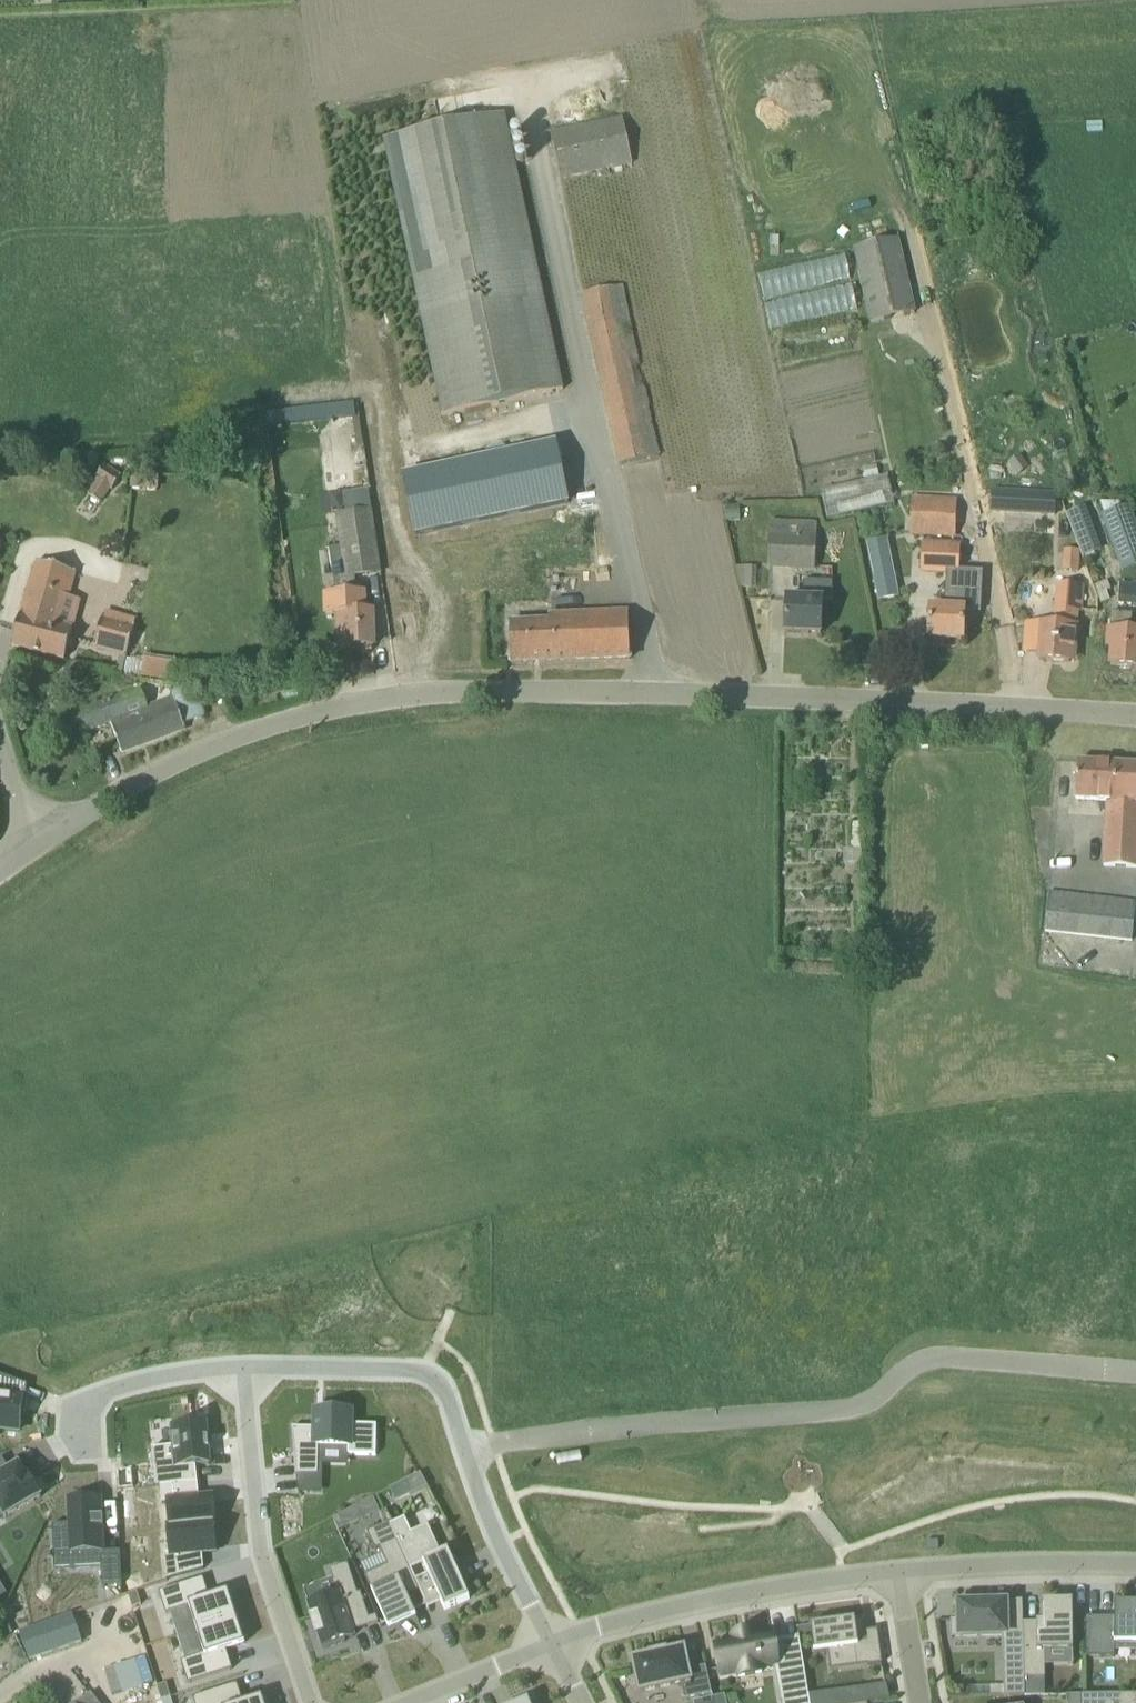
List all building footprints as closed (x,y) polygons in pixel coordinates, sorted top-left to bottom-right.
[(505,114),(384,140),(443,416),(563,390),(505,114)] [(561,178),(632,163),(623,117),(551,132),(561,178)] [(872,323),(915,313),(898,238),(855,248),(872,323)] [(759,273),(765,299),(852,279),(846,253),(759,273)] [(581,293),(619,464),(660,455),(622,284),(581,293)] [(765,303),(771,329),(858,309),(852,284),(765,303)] [(903,410),(889,412),(891,423),(904,421),(903,410)] [(588,437),(434,458),(443,518),(597,496),(588,437)] [(1020,454),(1007,463),(1017,476),(1029,467),(1020,454)] [(89,495),(101,503),(111,490),(113,491),(122,477),(105,465),(95,480),(98,483),(89,495)] [(828,518),(894,504),(888,475),(822,490),(828,518)] [(336,514),(340,546),(344,576),(357,574),(379,571),(368,489),(340,492),(343,513),(336,514)] [(991,492),(991,512),(1055,514),(1055,494),(991,492)] [(912,500),(911,533),(924,534),(924,537),(955,537),(956,510),(956,502),(952,502),(912,500)] [(1104,512),(1100,514),(1121,571),(1135,566),(1135,524),(1129,504),(1120,507),(1117,501),(1102,506),(1104,512)] [(725,507),(726,522),(741,521),(740,506),(725,507)] [(1085,507),(1066,514),(1083,556),(1101,549),(1085,507)] [(769,567),(814,569),(815,538),(816,523),(771,521),(771,534),(771,536),(769,567)] [(879,539),(866,541),(878,602),(898,598),(887,537),(879,539)] [(959,537),(955,537),(924,537),(923,572),(949,573),(947,609),(930,608),(929,640),(963,641),(965,610),(964,610),(966,572),(958,572),(959,537)] [(1062,571),(1079,572),(1080,551),(1063,550),(1062,571)] [(65,660),(73,630),(80,601),(70,599),(77,574),(37,562),(21,616),(20,616),(11,647),(65,660)] [(736,566),(741,587),(751,587),(750,566),(736,566)] [(1119,603),(1135,604),(1135,581),(1119,580),(1119,603)] [(803,600),(787,599),(785,633),(821,635),(822,601),(832,602),(833,582),(804,581),(803,600)] [(1055,623),(1026,621),(1024,652),(1040,653),(1039,660),(1070,662),(1072,632),(1076,632),(1078,611),(1081,611),(1083,587),(1058,586),(1055,623)] [(366,590),(356,591),(336,592),(325,592),(326,614),(338,613),(339,649),(374,647),(373,612),(367,612),(366,590)] [(550,623),(510,624),(511,664),(630,660),(629,612),(549,615),(550,623)] [(1131,632),(1133,615),(1111,613),(1110,630),(1108,649),(1112,649),(1111,666),(1135,668),(1135,632),(1131,632)] [(134,628),(102,619),(94,648),(126,657),(134,628)] [(144,655),(143,659),(127,657),(124,675),(173,681),(176,658),(144,655)] [(147,709),(140,690),(75,715),(83,735),(110,724),(122,753),(185,729),(183,723),(204,716),(194,688),(173,695),(174,699),(147,709)] [(1135,868),(1135,766),(1078,762),(1076,799),(1108,801),(1104,866),(1135,868)] [(844,823),(844,850),(861,850),(861,823),(844,823)] [(1135,906),(1135,903),(1050,894),(1045,932),(1132,941),(1135,906)] [(12,1410),(15,1380),(0,1375),(0,1431),(19,1433),(21,1412),(25,1413),(25,1411),(12,1410)] [(315,1429),(292,1428),(297,1475),(320,1475),(321,1447),(349,1447),(348,1455),(376,1456),(377,1426),(352,1425),(352,1412),(327,1411),(327,1413),(315,1413),(315,1429)] [(159,1486),(198,1483),(196,1466),(209,1465),(205,1420),(183,1422),(183,1427),(172,1428),(174,1447),(152,1449),(156,1487),(159,1486)] [(29,1476),(26,1478),(19,1466),(10,1471),(2,1458),(0,1459),(0,1509),(6,1518),(42,1496),(29,1476)] [(403,1482),(410,1495),(428,1487),(421,1474),(403,1482)] [(198,1483),(161,1486),(162,1504),(169,1504),(171,1529),(213,1525),(215,1524),(213,1497),(200,1498),(198,1483)] [(361,1520),(380,1512),(373,1497),(355,1507),(361,1520)] [(70,1524),(53,1525),(55,1569),(91,1568),(90,1553),(104,1553),(104,1552),(103,1529),(104,1529),(104,1518),(102,1518),(101,1498),(69,1500),(70,1524)] [(338,1517),(334,1519),(339,1531),(343,1529),(338,1517)] [(415,1613),(407,1597),(420,1591),(415,1580),(410,1570),(397,1540),(389,1523),(368,1533),(376,1551),(380,1549),(388,1567),(366,1577),(387,1625),(389,1629),(416,1617),(415,1613)] [(171,1554),(165,1554),(167,1580),(204,1569),(203,1554),(216,1552),(213,1525),(171,1529),(169,1529),(171,1554)] [(454,1565),(448,1551),(441,1554),(428,1525),(397,1540),(410,1570),(424,1564),(429,1574),(415,1580),(420,1591),(425,1603),(439,1597),(442,1603),(445,1610),(470,1599),(463,1583),(454,1565)] [(121,1557),(102,1558),(102,1567),(103,1587),(122,1586),(121,1557)] [(355,1639),(351,1628),(371,1622),(362,1595),(359,1596),(349,1566),(331,1572),(340,1597),(310,1607),(315,1619),(312,1620),(318,1638),(320,1637),(324,1649),(327,1648),(328,1650),(347,1644),(346,1642),(355,1639)] [(206,1576),(162,1590),(169,1612),(192,1604),(200,1628),(242,1615),(242,1614),(239,1615),(231,1589),(212,1595),(206,1576)] [(951,1638),(953,1638),(953,1636),(1005,1635),(1006,1653),(1024,1652),(1023,1623),(1023,1608),(1006,1608),(1006,1604),(983,1604),(979,1604),(979,1602),(978,1602),(978,1604),(959,1605),(960,1620),(951,1621),(951,1628),(951,1638)] [(1043,1623),(1023,1623),(1024,1652),(1024,1674),(1024,1678),(1045,1678),(1045,1651),(1073,1650),(1073,1602),(1068,1602),(1068,1604),(1042,1604),(1043,1623)] [(1115,1603),(1115,1617),(1086,1617),(1086,1656),(1115,1656),(1115,1643),(1135,1643),(1135,1603),(1115,1603)] [(78,1612),(19,1632),(29,1661),(88,1641),(78,1612)] [(208,1652),(185,1660),(192,1682),(236,1667),(230,1648),(249,1642),(240,1616),(242,1616),(242,1615),(200,1628),(208,1652)] [(878,1629),(865,1632),(863,1618),(802,1628),(803,1630),(811,1628),(815,1653),(844,1648),(847,1665),(868,1662),(869,1665),(883,1663),(878,1629)] [(775,1667),(777,1666),(783,1700),(807,1695),(808,1702),(810,1702),(800,1638),(798,1638),(798,1640),(775,1645),(773,1637),(757,1640),(756,1635),(733,1639),(734,1644),(718,1647),(723,1676),(740,1673),(740,1678),(763,1674),(762,1669),(775,1667)] [(10,1662),(15,1670),(28,1662),(21,1649),(12,1653),(10,1662)] [(158,1649),(107,1661),(116,1702),(132,1702),(149,1699),(147,1693),(166,1688),(158,1649)] [(685,1700),(712,1694),(706,1669),(689,1672),(684,1651),(666,1655),(666,1654),(651,1657),(652,1658),(634,1662),(640,1693),(682,1684),(685,1700)] [(1004,1675),(1005,1696),(1025,1695),(1024,1678),(1024,1674),(1004,1675)] [(241,1684),(196,1698),(198,1702),(247,1702),(241,1684)] [(864,1688),(831,1692),(832,1702),(867,1702),(864,1688)] [(76,1702),(100,1702),(91,1691),(87,1694),(76,1702)] [(1081,1695),(1066,1695),(1068,1702),(1135,1702),(1135,1694),(1081,1695)]
